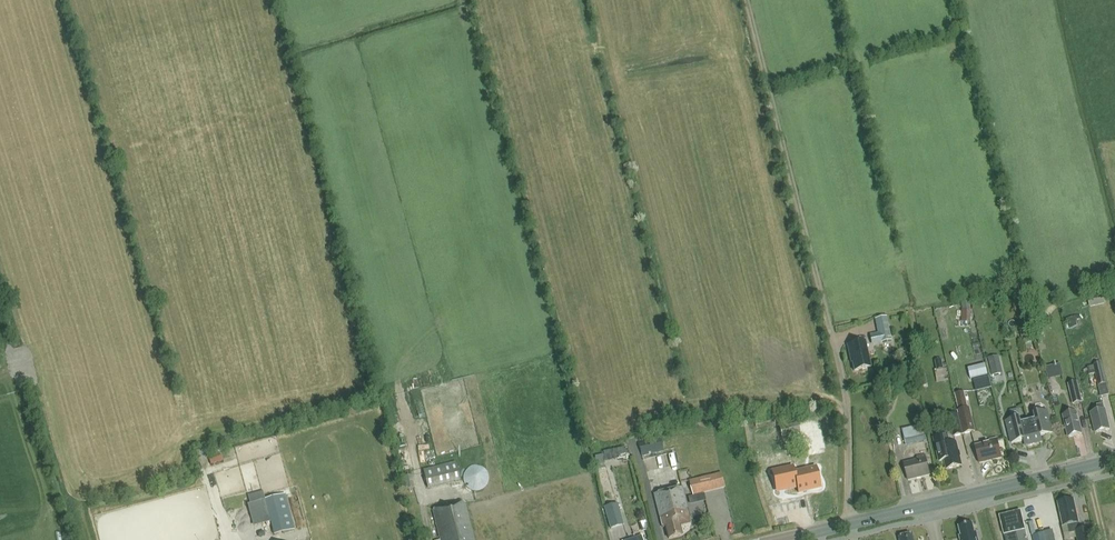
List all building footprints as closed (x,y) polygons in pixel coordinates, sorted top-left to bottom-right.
[(1105,304),(1104,299),(1114,296),(1112,290),(1101,293),(1102,295),(1088,298),(1090,307),(1105,304)] [(972,310),(970,300),(961,302),(963,310),(962,310),(962,322),(972,322),(972,310)] [(878,334),(874,335),(876,344),(892,341),(886,317),(875,319),(878,334)] [(1077,326),(1075,317),(1068,319),(1070,330),(1077,326)] [(1024,345),(1033,342),(1028,327),(1020,330),(1024,345)] [(1038,340),(1045,338),(1043,330),(1036,332),(1038,340)] [(855,371),(871,368),(865,341),(847,345),(851,362),(853,362),(855,371)] [(1002,374),(999,355),(988,358),(992,376),(1002,374)] [(944,358),(936,359),(938,368),(946,367),(944,358)] [(1063,362),(1047,366),(1050,378),(1066,375),(1063,362)] [(1095,374),(1101,398),(1109,396),(1102,364),(1087,368),(1089,376),(1095,374)] [(910,365),(902,366),(904,373),(911,372),(910,365)] [(991,388),(989,377),(974,381),(976,392),(991,388)] [(1082,403),(1077,382),(1068,384),(1073,405),(1082,403)] [(955,394),(959,411),(964,435),(976,432),(970,408),(968,409),(964,392),(955,394)] [(1098,412),(1091,413),(1096,433),(1110,430),(1105,410),(1104,404),(1097,405),(1098,412)] [(964,435),(959,411),(957,411),(958,414),(948,416),(953,438),(964,435)] [(1036,420),(1028,422),(1034,444),(1042,442),(1040,436),(1053,433),(1047,412),(1034,415),(1036,420)] [(1077,413),(1064,416),(1069,438),(1082,434),(1077,413)] [(1034,444),(1028,422),(1021,424),(1019,419),(1006,422),(1012,443),(1024,440),(1025,446),(1034,444)] [(800,434),(798,423),(779,428),(782,438),(800,434)] [(926,441),(923,425),(902,429),(906,445),(926,441)] [(956,443),(949,445),(947,435),(934,439),(940,462),(944,461),(946,469),(962,466),(956,443)] [(638,443),(642,456),(664,451),(660,437),(638,443)] [(979,464),(1002,458),(997,439),(990,440),(990,443),(975,446),(979,464)] [(601,452),(602,455),(595,457),(598,470),(605,468),(604,462),(624,458),(621,448),(601,452)] [(772,456),(776,472),(794,467),(789,451),(772,456)] [(908,481),(930,475),(925,456),(917,458),(918,461),(904,464),(908,481)] [(460,481),(456,462),(423,470),(428,489),(460,481)] [(490,488),(489,466),(467,467),(467,488),(490,488)] [(816,468),(782,476),(785,490),(797,487),(798,493),(821,488),(816,468)] [(725,487),(722,473),(689,481),(693,495),(725,487)] [(415,488),(412,476),(404,478),(407,490),(415,488)] [(679,526),(691,523),(682,488),(652,496),(660,528),(663,527),(666,528),(669,539),(681,535),(679,526)] [(295,530),(286,495),(265,500),(274,535),(295,530)] [(1090,529),(1081,531),(1079,523),(1074,500),(1065,502),(1064,501),(1060,502),(1060,503),(1058,504),(1064,527),(1067,539),(1072,539),(1076,539),(1092,539),(1090,529)] [(464,503),(433,510),(441,539),(473,539),(464,503)] [(624,525),(618,503),(604,507),(611,529),(624,525)] [(1024,529),(1020,512),(1000,517),(1004,534),(1024,529)] [(648,530),(646,521),(639,523),(641,532),(648,530)] [(976,533),(974,533),(972,524),(959,528),(961,536),(960,537),(960,539),(978,539),(976,533)]
